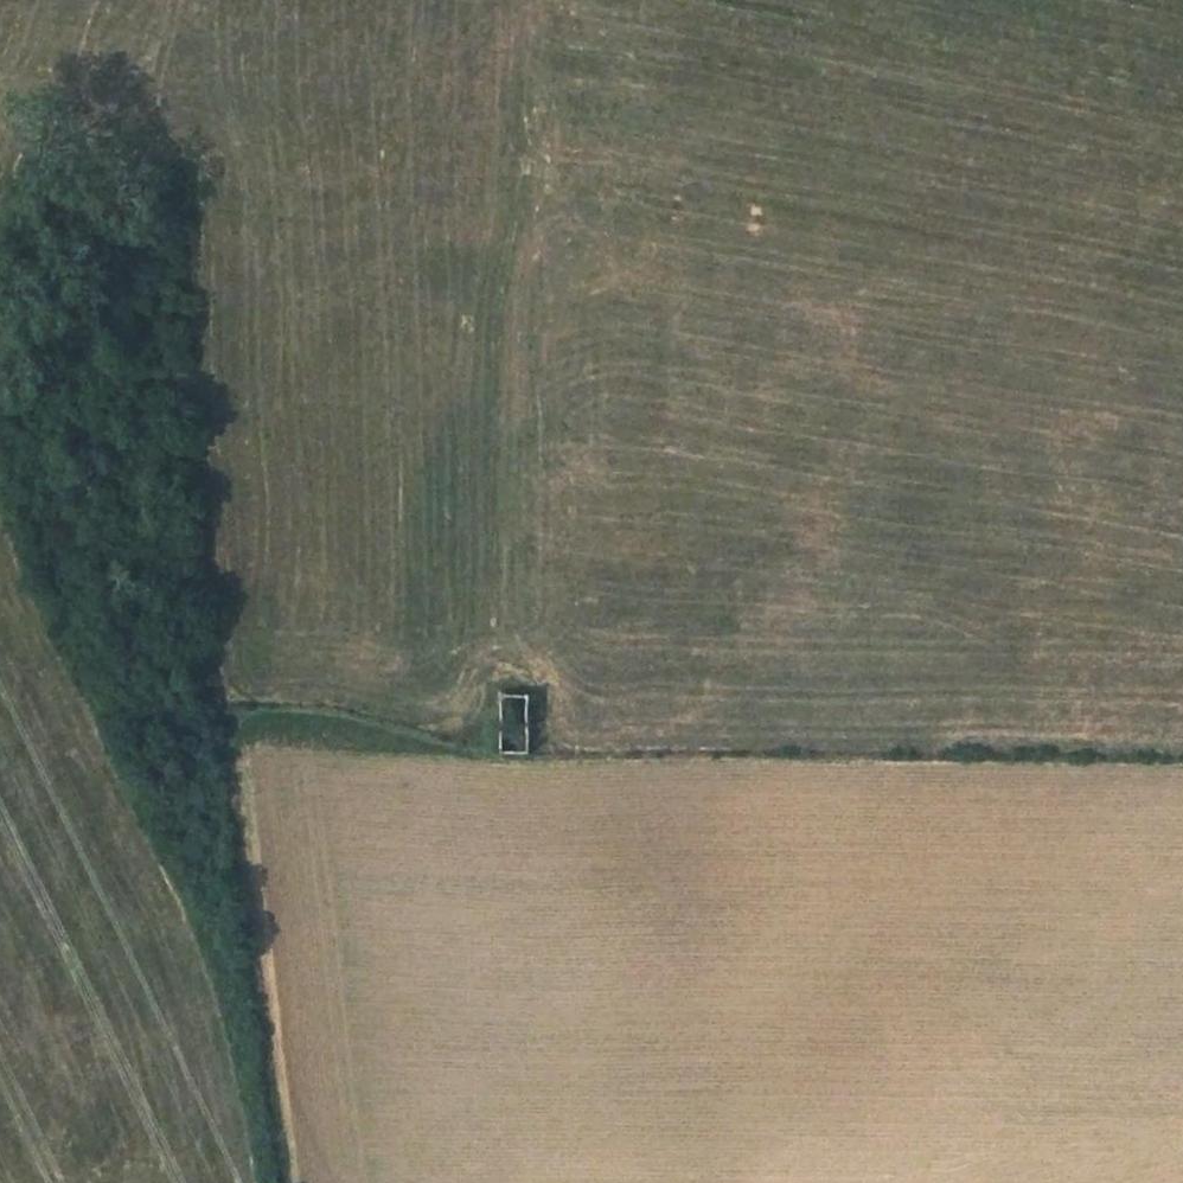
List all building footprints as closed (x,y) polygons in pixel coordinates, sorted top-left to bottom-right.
[(499,752),(527,753),(528,694),(499,692),(499,752)]
